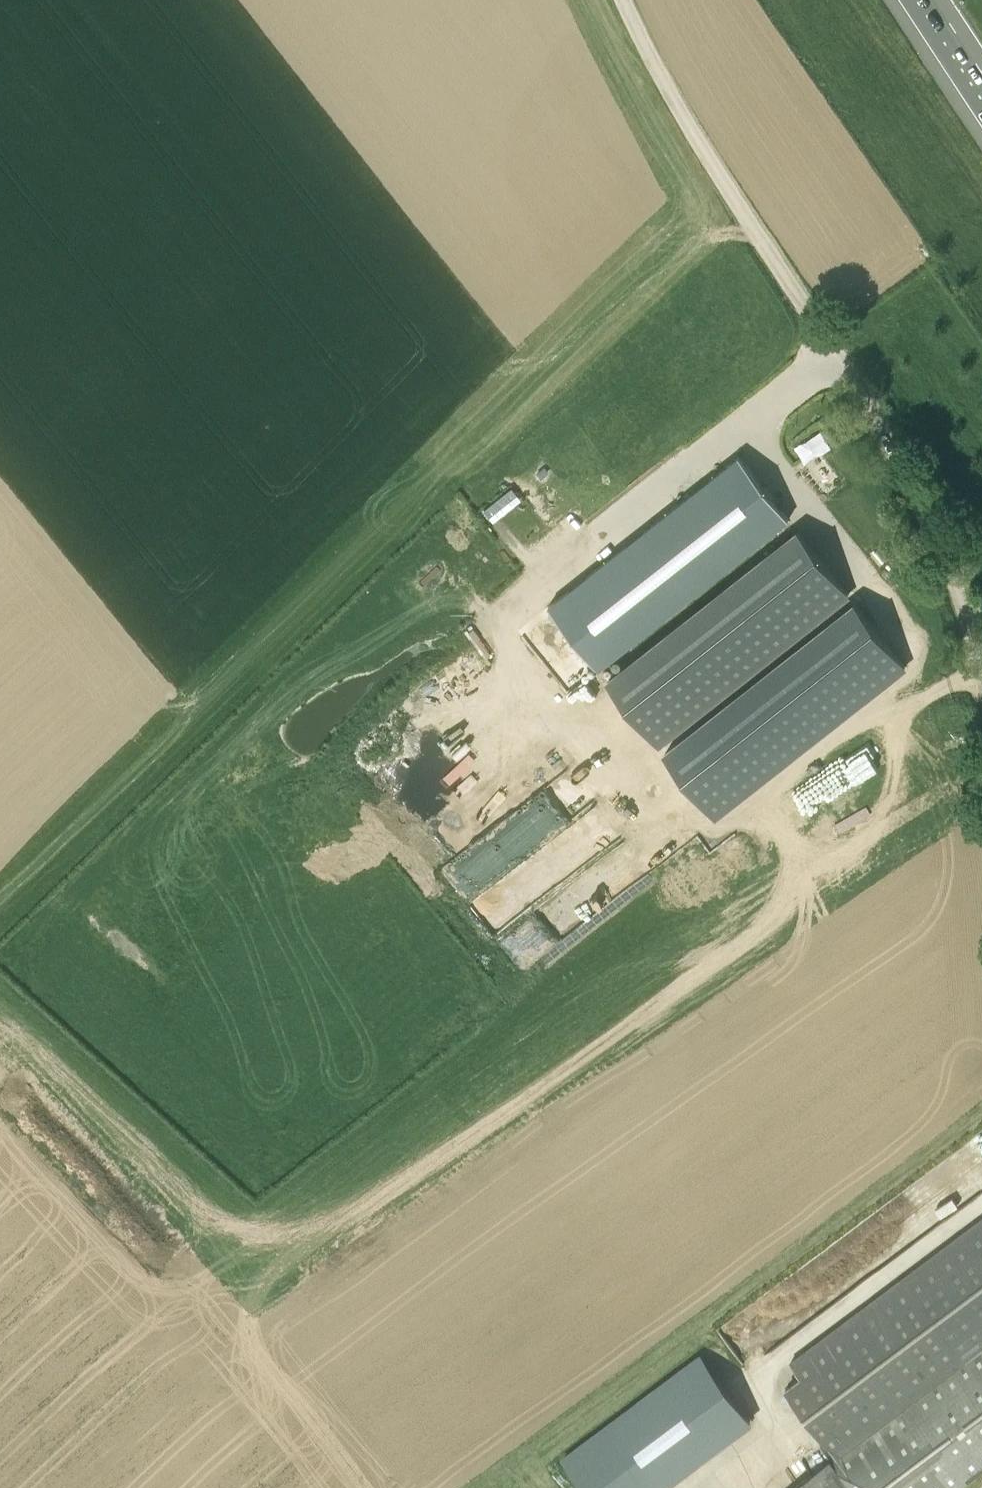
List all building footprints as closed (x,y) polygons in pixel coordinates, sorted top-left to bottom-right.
[(786,529),(738,465),(546,608),(594,672),(786,529)] [(659,744),(849,593),(799,531),(609,681),(659,744)] [(900,678),(852,614),(660,757),(708,821),(900,678)] [(789,1368),(800,1382),(784,1395),(835,1460),(798,1487),(962,1487),(981,1473),(981,1218),(789,1368)] [(651,1487),(662,1487),(752,1421),(702,1355),(606,1427),(651,1487)]
